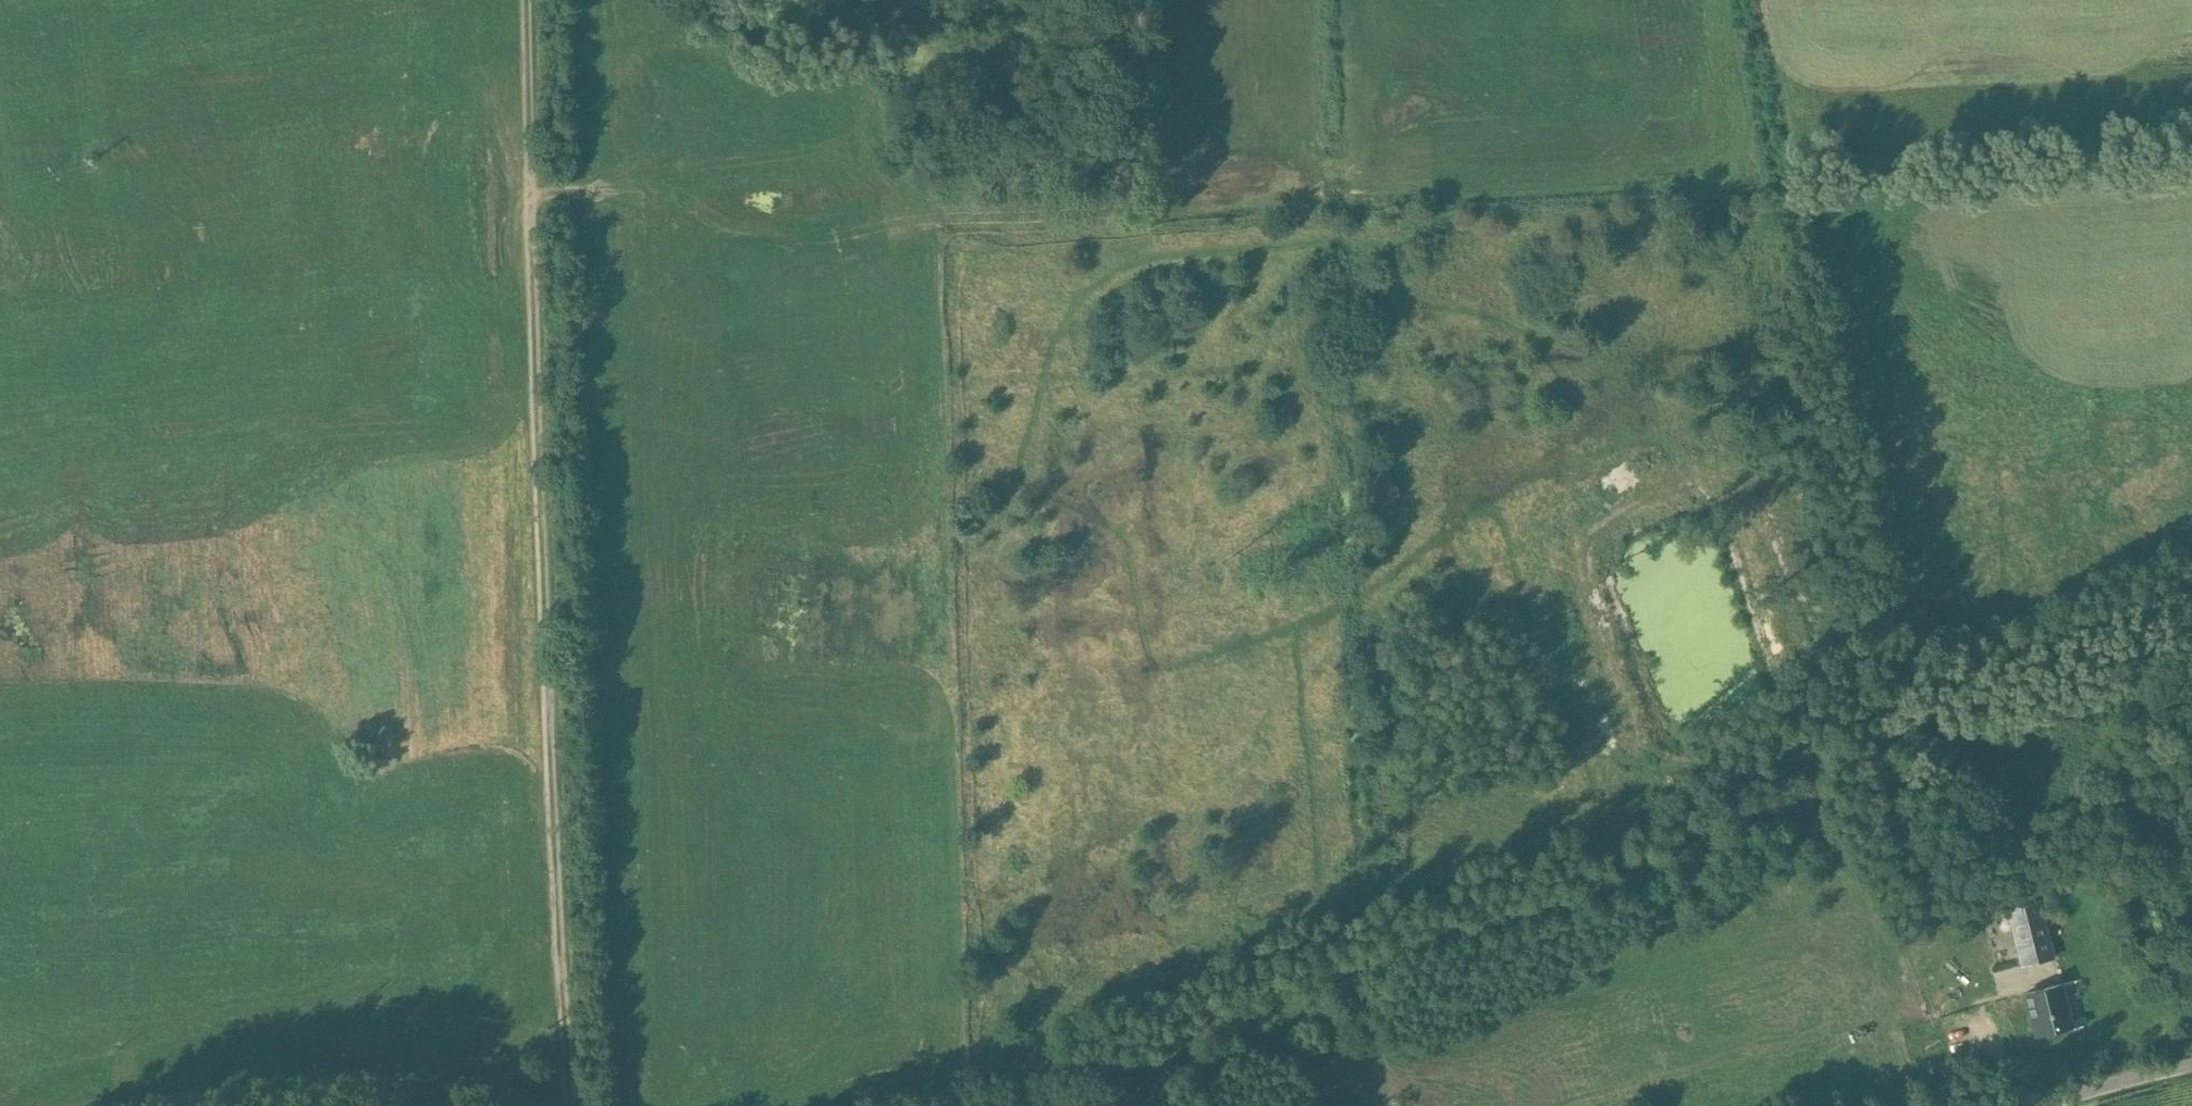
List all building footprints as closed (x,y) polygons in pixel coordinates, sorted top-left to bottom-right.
[(2039,903),(2011,910),(2024,964),(2052,957),(2039,903)] [(2063,986),(2027,995),(2036,1034),(2073,1025),(2063,986)]
